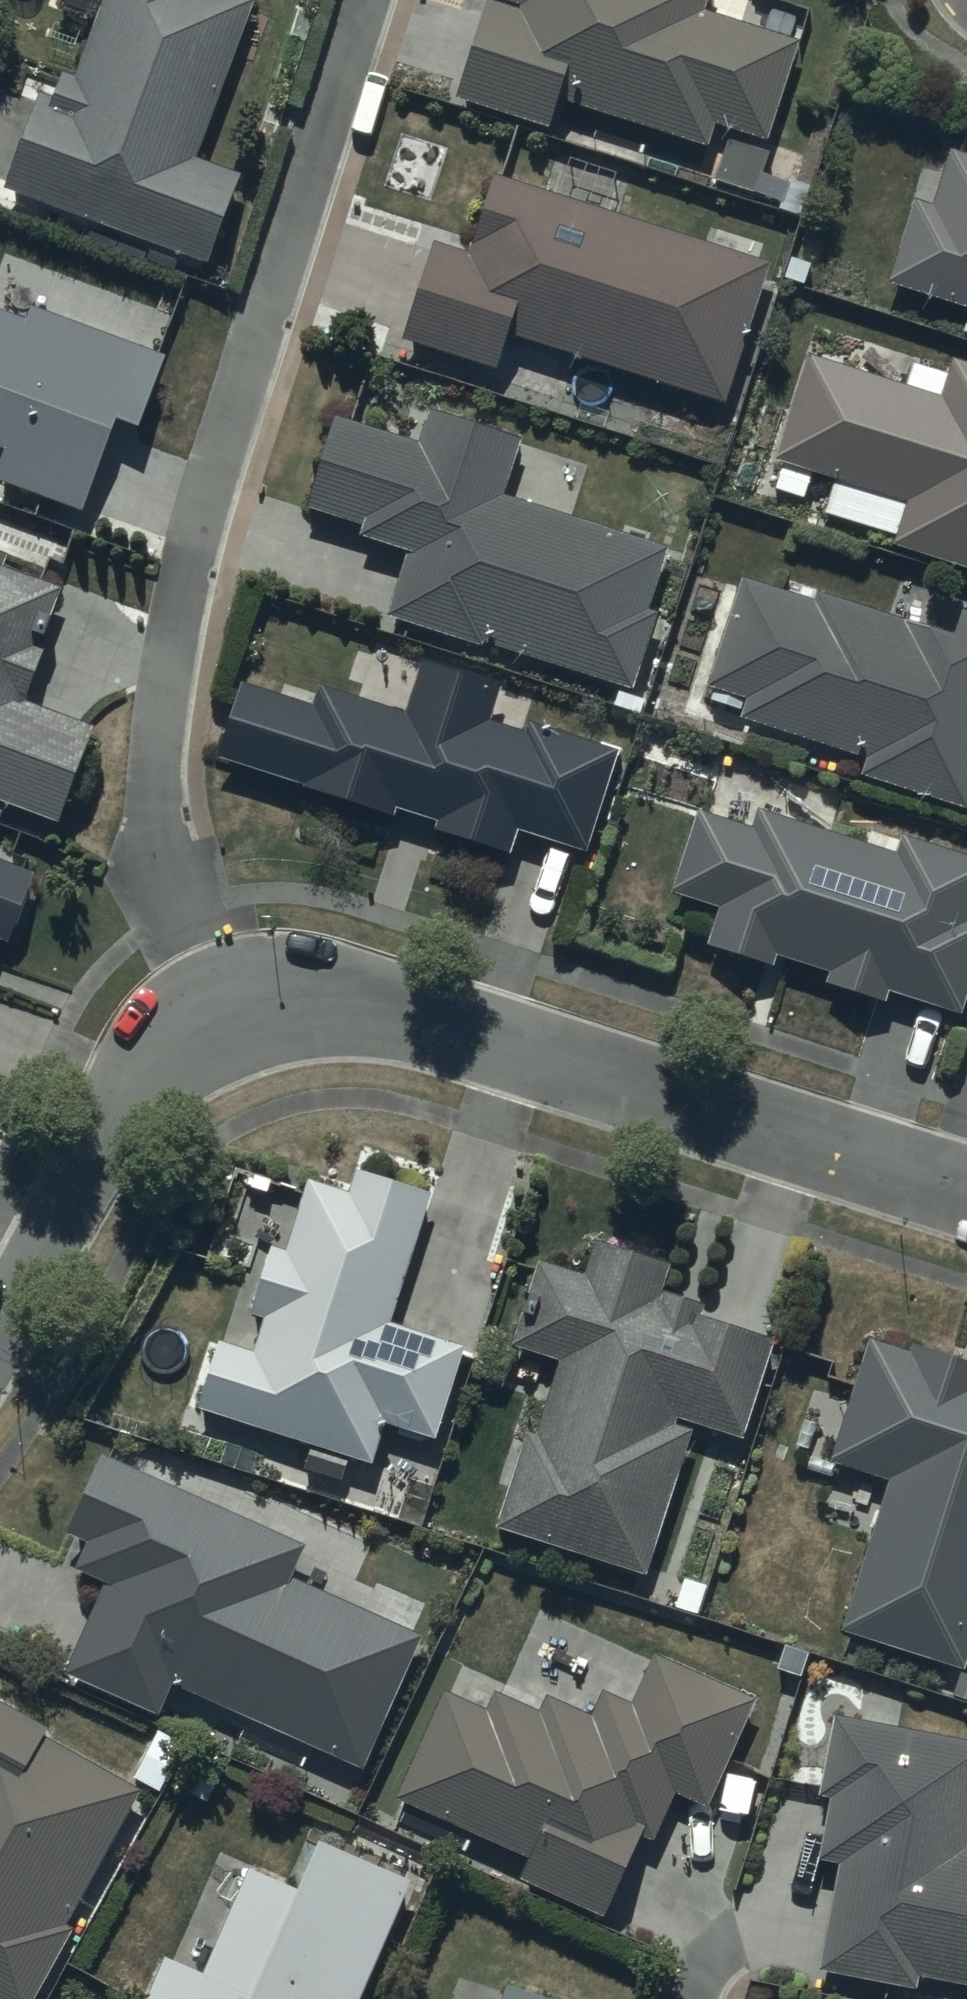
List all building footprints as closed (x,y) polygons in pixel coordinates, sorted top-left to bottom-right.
[(6,202),(209,278),(243,187),(198,170),(257,12),(225,0),(108,0),(76,86),(65,82),(56,107),(43,103),(6,202)] [(562,112),(710,159),(717,137),(768,153),(801,52),(708,22),(715,0),(483,0),(482,5),(489,7),(456,109),(553,140),(562,112)] [(889,295),(966,320),(966,141),(960,164),(951,161),(933,216),(916,211),(889,295)] [(768,161),(728,147),(714,190),(754,203),(768,161)] [(502,386),(515,347),(727,417),(773,276),(498,186),(472,265),(436,253),(403,354),(502,386)] [(4,467),(0,478),(0,494),(84,525),(117,437),(140,446),(169,369),(33,319),(27,334),(0,324),(0,465),(4,467)] [(809,366),(777,473),(783,475),(776,498),(806,507),(813,485),(835,491),(825,526),(899,549),(896,560),(966,582),(966,374),(955,371),(951,384),(914,373),(907,396),(809,366)] [(407,564),(388,628),(634,703),(659,623),(650,621),(669,558),(502,508),(520,451),(432,424),(422,455),(337,429),(309,522),(365,539),(361,550),(407,564)] [(60,836),(95,740),(27,715),(57,634),(51,632),(62,602),(6,581),(10,569),(0,566),(0,813),(60,836)] [(746,587),(709,697),(715,699),(711,710),(744,721),(741,730),(868,772),(862,789),(966,823),(966,620),(957,650),(812,602),(810,608),(746,587)] [(243,693),(219,772),(307,799),(305,805),(396,833),(399,823),(436,835),(433,845),(513,869),(520,845),(587,865),(618,762),(530,735),(527,744),(491,733),(502,697),(424,673),(410,722),(324,696),(318,716),(243,693)] [(760,820),(754,839),(697,822),(672,906),(720,920),(708,959),(774,979),(777,969),(830,985),(827,996),(888,1015),(892,1004),(965,1027),(966,1019),(966,864),(903,844),(897,862),(760,820)] [(7,922),(24,929),(39,888),(0,874),(0,941),(7,922)] [(253,1337),(218,1327),(198,1399),(373,1449),(383,1413),(437,1428),(464,1333),(391,1313),(429,1178),(357,1158),(350,1181),(308,1169),(287,1240),(272,1236),(254,1299),(263,1302),(253,1337)] [(585,1264),(538,1249),(513,1330),(561,1345),(537,1424),(525,1420),(495,1518),(646,1564),(690,1421),(677,1418),(680,1407),(743,1426),(773,1325),(700,1303),(704,1291),(664,1279),(673,1251),(596,1227),(585,1264)] [(870,1328),(832,1450),(891,1468),(843,1622),(964,1660),(966,1651),(966,1350),(920,1336),(918,1343),(870,1328)] [(302,1534),(103,1440),(68,1520),(89,1529),(77,1558),(106,1571),(67,1662),(159,1702),(174,1669),(365,1752),(420,1625),(287,1567),(302,1534)] [(493,1698),(448,1678),(400,1788),(530,1845),(522,1865),(606,1902),(641,1821),(654,1827),(674,1782),(706,1796),(754,1687),(655,1643),(633,1694),(604,1682),(594,1706),(550,1687),(543,1701),(500,1682),(493,1698)] [(0,1702),(0,1998),(38,1998),(145,1789),(52,1743),(59,1731),(0,1702)] [(833,1705),(819,1784),(829,1786),(818,1848),(837,1851),(819,1959),(919,1976),(921,1964),(966,1972),(966,1729),(833,1705)] [(169,1960),(153,1998),(367,1998),(412,1888),(317,1850),(299,1896),(250,1877),(210,1976),(169,1960)] [(583,1996),(506,1974),(499,1998),(582,1998),(583,1996)]
